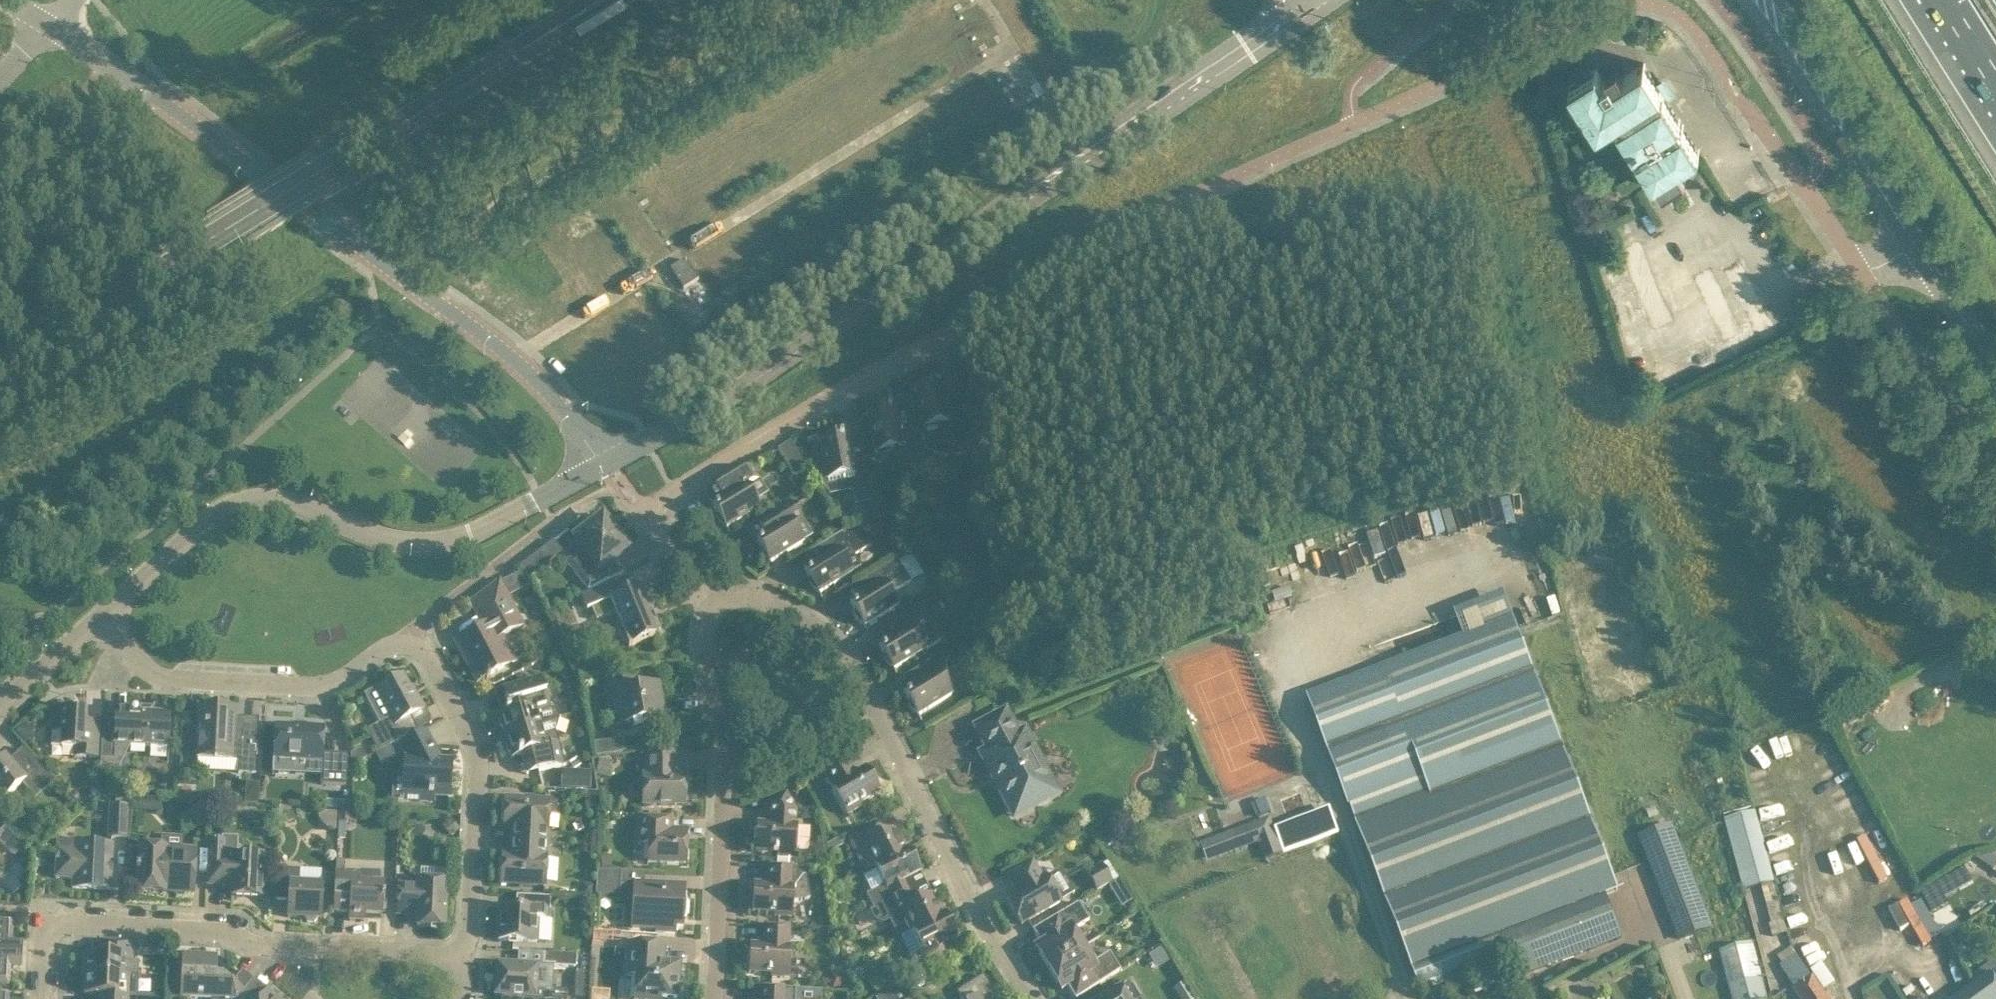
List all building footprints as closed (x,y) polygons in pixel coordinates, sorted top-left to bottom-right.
[(1596,66),(1570,83),(1598,128),(1616,117),(1655,178),(1657,176),(1664,186),(1687,171),(1681,161),(1700,149),(1667,97),(1671,95),(1662,81),(1658,83),(1645,61),(1626,73),(1618,61),(1606,69),(1609,74),(1603,77),(1596,66)] [(1545,71),(1544,71),(1537,74),(1539,81),(1547,78),(1545,71)] [(686,260),(671,269),(684,290),(699,280),(686,260)] [(918,466),(916,454),(912,434),(900,436),(896,410),(890,411),(886,411),(886,412),(885,412),(882,410),(874,412),(872,414),(868,415),(872,436),(875,454),(902,449),(905,468),(918,466)] [(820,441),(820,442),(823,456),(813,458),(816,475),(820,481),(844,477),(845,485),(853,491),(855,501),(871,498),(864,460),(852,463),(848,436),(843,437),(842,437),(838,438),(837,438),(834,436),(826,438),(824,441),(820,441)] [(790,442),(778,450),(795,477),(807,470),(801,459),(790,442)] [(752,466),(724,483),(730,494),(712,505),(715,509),(714,509),(717,513),(718,514),(717,517),(721,524),(725,525),(727,528),(745,518),(760,508),(746,485),(759,477),(752,466)] [(764,534),(756,539),(757,541),(758,543),(758,544),(760,547),(761,547),(761,548),(761,551),(765,559),(768,559),(770,563),(771,562),(788,552),(804,542),(802,540),(796,530),(799,529),(801,519),(798,513),(799,513),(793,502),(789,504),(772,515),(757,524),(764,534)] [(604,519),(603,518),(575,539),(584,551),(568,563),(589,590),(625,572),(615,559),(628,550),(614,531),(615,527),(609,519),(604,519)] [(819,594),(820,593),(853,573),(844,559),(853,554),(855,556),(872,545),(862,528),(845,531),(821,545),(828,556),(805,570),(807,574),(809,578),(810,579),(809,582),(814,589),(817,590),(819,594)] [(532,556),(523,564),(531,574),(540,567),(532,556)] [(865,627),(883,616),(898,606),(891,594),(911,582),(897,559),(884,568),(867,578),(873,589),(850,603),(853,607),(855,611),(856,612),(855,615),(860,622),(863,623),(865,627)] [(462,638),(456,641),(463,655),(478,682),(486,678),(487,680),(491,677),(490,675),(515,662),(501,637),(522,626),(509,601),(507,596),(500,583),(473,603),(485,626),(462,638)] [(622,634),(627,640),(630,647),(661,634),(641,587),(611,600),(606,587),(582,597),(588,610),(592,608),(597,621),(616,613),(618,619),(619,627),(622,634)] [(920,607),(913,611),(896,621),(902,632),(879,646),(882,650),(881,650),(884,654),(885,655),(884,658),(888,665),(892,666),(894,670),(912,659),(927,649),(919,636),(932,627),(920,607)] [(1606,894),(1618,889),(1602,847),(1514,618),(1308,696),(1350,805),(1406,783),(1385,728),(1404,721),(1432,794),(1357,823),(1420,986),(1510,952),(1511,956),(1541,945),(1549,965),(1622,937),(1606,894)] [(756,630),(749,622),(742,629),(749,637),(756,630)] [(941,655),(937,657),(920,668),(927,678),(904,692),(906,696),(906,697),(908,700),(909,700),(909,701),(909,704),(913,712),(916,712),(919,716),(936,705),(952,695),(937,672),(947,666),(941,655)] [(380,723),(368,730),(380,751),(390,746),(395,743),(400,740),(418,731),(411,717),(421,711),(403,676),(376,690),(377,691),(386,709),(391,717),(380,723)] [(511,710),(500,714),(500,716),(499,719),(501,728),(504,729),(506,735),(541,724),(560,719),(557,711),(550,709),(540,678),(505,689),(511,710)] [(632,724),(633,729),(643,727),(642,722),(663,718),(658,687),(635,691),(633,681),(610,685),(615,713),(626,711),(628,724),(632,724)] [(103,733),(101,759),(114,759),(115,744),(130,745),(170,747),(171,715),(169,715),(171,712),(170,711),(169,712),(157,702),(153,707),(151,709),(141,709),(141,707),(130,706),(130,711),(116,711),(115,734),(103,733)] [(52,746),(76,748),(75,757),(97,758),(99,722),(86,721),(87,711),(77,710),(77,708),(73,708),(73,710),(54,709),(52,746)] [(200,709),(199,729),(199,732),(197,750),(197,759),(239,761),(239,773),(256,774),(257,760),(258,740),(243,739),(243,728),(235,728),(236,711),(200,709)] [(982,754),(1015,816),(1057,794),(1025,732),(1018,736),(1005,713),(977,728),(989,751),(982,754)] [(541,724),(506,735),(508,742),(506,745),(509,753),(512,755),(513,757),(519,755),(525,774),(539,771),(558,767),(566,765),(556,732),(560,719),(541,724)] [(296,759),(322,761),(321,784),(346,786),(347,775),(348,755),(324,753),(325,727),(275,725),(273,773),(296,774),(296,759)] [(184,731),(183,749),(197,750),(199,732),(184,731)] [(407,759),(405,759),(405,776),(408,776),(407,800),(403,799),(403,801),(433,802),(433,795),(449,796),(449,803),(450,803),(452,761),(434,760),(434,746),(427,732),(409,741),(400,746),(407,759)] [(594,742),(596,757),(625,752),(623,737),(594,742)] [(380,751),(375,754),(380,763),(395,755),(390,746),(380,751)] [(1,803),(22,784),(36,799),(53,783),(23,749),(6,764),(1,758),(0,758),(0,802),(1,803)] [(357,749),(349,753),(352,764),(366,757),(362,750),(357,749)] [(684,792),(684,777),(673,777),(673,771),(675,771),(675,754),(649,754),(649,777),(644,777),(644,805),(684,805),(684,803),(686,802),(686,793),(684,792)] [(846,758),(842,760),(824,771),(833,787),(832,788),(847,815),(863,806),(861,803),(880,792),(866,768),(854,775),(851,771),(853,769),(846,758)] [(599,759),(596,773),(607,776),(610,761),(599,759)] [(582,769),(581,788),(591,788),(592,770),(582,769)] [(247,784),(246,805),(260,805),(261,785),(247,784)] [(596,792),(585,795),(588,811),(599,809),(596,792)] [(778,853),(777,867),(794,867),(794,857),(796,857),(797,826),(796,826),(797,810),(786,793),(781,796),(764,806),(770,817),(770,819),(773,819),(772,824),(758,824),(756,851),(776,853),(778,853)] [(512,841),(547,843),(548,830),(549,815),(557,816),(557,802),(549,802),(549,801),(506,799),(504,828),(512,829),(512,841)] [(74,801),(66,808),(71,814),(79,807),(74,801)] [(196,805),(186,814),(199,829),(209,820),(198,807),(196,805)] [(127,838),(129,807),(110,806),(108,837),(127,838)] [(1744,889),(1763,884),(1774,882),(1754,807),(1724,815),(1744,889)] [(1331,808),(1317,813),(1326,837),(1340,832),(1331,808)] [(292,809),(280,814),(284,823),(295,819),(292,809)] [(339,809),(339,823),(355,823),(356,810),(350,810),(339,809)] [(451,816),(442,824),(451,835),(461,828),(451,816)] [(648,862),(666,863),(686,864),(687,838),(681,837),(681,831),(671,831),(672,817),(640,816),(638,845),(649,845),(648,862)] [(1271,817),(1234,831),(1242,851),(1259,844),(1265,862),(1285,854),(1271,817)] [(876,867),(910,850),(909,849),(908,850),(904,841),(902,842),(895,829),(885,834),(880,823),(849,839),(859,860),(870,854),(876,866),(875,867),(876,867)] [(1673,823),(1639,837),(1680,941),(1714,927),(1673,823)] [(10,854),(21,844),(4,825),(0,829),(0,842),(10,854)] [(1100,827),(1093,831),(1099,841),(1106,837),(1100,827)] [(840,837),(830,842),(833,849),(843,844),(840,837)] [(262,898),(264,858),(236,856),(237,839),(224,838),(223,841),(210,841),(208,886),(233,887),(232,896),(262,898)] [(547,843),(512,841),(511,854),(503,854),(502,883),(545,885),(547,856),(547,843)] [(57,850),(57,858),(56,878),(73,879),(73,888),(111,890),(114,845),(75,843),(74,850),(57,850)] [(138,891),(165,893),(194,894),(195,874),(196,850),(140,847),(139,868),(137,867),(137,872),(139,872),(138,891)] [(866,872),(865,873),(874,891),(869,893),(866,895),(873,910),(910,891),(905,880),(921,872),(910,850),(876,867),(866,872)] [(1975,857),(1993,869),(1995,865),(1995,855),(1994,853),(1975,857)] [(608,856),(599,858),(601,870),(610,868),(608,856)] [(337,861),(335,892),(334,912),(350,912),(350,921),(356,921),(356,919),(365,919),(365,915),(382,916),(384,884),(360,883),(361,875),(345,874),(345,862),(337,861)] [(1021,925),(1039,915),(1061,901),(1047,877),(1043,880),(1033,863),(1008,877),(1015,889),(1016,888),(1019,893),(1007,901),(1021,925)] [(1112,883),(1101,864),(1087,872),(1098,891),(1109,885),(1112,883)] [(794,867),(777,867),(768,866),(767,879),(769,880),(769,885),(754,884),(753,912),(775,914),(775,917),(793,918),(793,902),(810,899),(807,876),(807,868),(794,867)] [(316,919),(322,919),(323,884),(300,883),(300,870),(276,869),(275,901),(289,901),(288,917),(303,918),(306,922),(314,922),(316,919)] [(620,896),(621,872),(597,871),(596,895),(620,896)] [(1112,883),(1109,885),(1113,892),(1122,886),(1119,879),(1112,883)] [(399,885),(399,893),(398,913),(418,915),(418,926),(444,927),(447,883),(420,882),(420,887),(399,885)] [(1774,882),(1763,884),(1772,923),(1771,924),(1774,936),(1786,933),(1783,921),(1774,882)] [(580,890),(580,897),(594,898),(594,883),(587,883),(580,890)] [(684,901),(685,886),(644,884),(635,884),(634,896),(633,927),(657,929),(657,932),(675,933),(676,926),(683,927),(683,916),(687,916),(687,901),(684,901)] [(912,931),(912,932),(946,914),(945,915),(941,906),(939,907),(932,894),(916,902),(910,891),(873,910),(870,912),(874,920),(883,923),(888,920),(893,918),(896,924),(907,919),(913,931),(912,931)] [(1889,910),(1901,928),(1910,923),(1924,945),(1941,934),(1914,894),(1889,910)] [(499,940),(519,941),(537,942),(537,941),(538,920),(549,920),(551,898),(523,896),(523,909),(500,908),(499,940)] [(1041,943),(1040,944),(1035,947),(1048,969),(1084,947),(1074,931),(1090,921),(1079,903),(1033,931),(1041,943)] [(1951,903),(1932,914),(1945,939),(1964,926),(1951,903)] [(958,937),(946,914),(912,932),(902,937),(913,959),(901,966),(907,979),(919,972),(924,969),(947,955),(942,945),(958,937)] [(23,955),(24,943),(12,942),(13,922),(0,921),(0,954),(23,955)] [(847,923),(841,933),(850,938),(856,928),(847,923)] [(790,928),(784,928),(765,927),(764,940),(766,940),(766,946),(751,945),(750,973),(771,974),(771,977),(789,978),(791,947),(789,947),(790,928)] [(594,931),(593,941),(621,943),(622,933),(594,931)] [(87,953),(86,974),(132,976),(138,976),(138,963),(133,963),(134,943),(101,941),(101,943),(100,953),(87,953)] [(1093,959),(1109,953),(1104,941),(1088,947),(1093,959)] [(645,944),(630,943),(627,975),(637,976),(636,989),(635,998),(661,998),(678,998),(680,970),(680,959),(664,958),(665,946),(645,944)] [(1721,951),(1734,998),(1767,998),(1752,943),(1721,951)] [(1792,946),(1778,955),(1783,963),(1797,954),(1792,946)] [(1058,984),(1062,991),(1068,987),(1076,998),(1121,971),(1110,953),(1094,963),(1084,947),(1048,969),(1058,984)] [(553,967),(568,967),(576,968),(577,955),(543,953),(542,966),(553,967)] [(0,954),(0,987),(9,988),(10,967),(22,968),(23,955),(0,954)] [(1787,976),(1803,998),(1827,998),(1797,954),(1783,963),(1780,965),(1787,976)] [(180,998),(197,998),(238,998),(240,996),(241,995),(253,980),(243,971),(232,984),(230,984),(230,982),(223,975),(217,975),(218,958),(206,958),(207,955),(202,955),(202,957),(183,956),(182,976),(181,988),(180,998)] [(1821,962),(1809,970),(1823,991),(1835,982),(1821,962)] [(504,998),(566,998),(566,991),(552,990),(537,990),(538,966),(517,965),(497,964),(496,995),(504,995),(504,998)] [(575,973),(575,985),(586,986),(587,974),(575,973)] [(1991,973),(1957,998),(1995,998),(1995,980),(1991,973)] [(85,995),(97,995),(97,998),(136,998),(138,976),(132,976),(86,974),(85,995)] [(983,976),(958,992),(962,998),(998,998),(983,976)] [(1867,998),(1894,998),(1898,997),(1890,980),(1864,992),(1867,998)] [(900,983),(884,992),(888,998),(911,998),(900,983)] [(1178,992),(1183,998),(1195,998),(1188,986),(1178,992)] [(796,989),(787,989),(781,989),(761,987),(761,998),(795,998),(796,989)] [(169,988),(169,998),(180,998),(181,988),(169,988)] [(1120,988),(1102,998),(1127,998),(1120,988)] [(609,990),(591,989),(591,998),(608,998),(609,990)]
